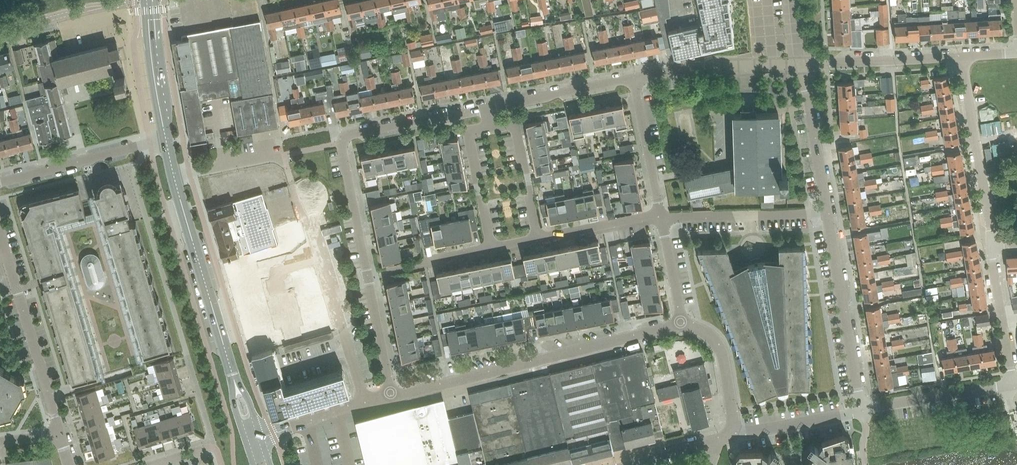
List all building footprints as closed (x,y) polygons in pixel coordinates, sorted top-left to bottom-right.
[(326,14),(323,0),(309,3),(312,17),(326,14)] [(341,11),(339,0),(323,0),(326,14),(328,20),(325,20),(326,26),(333,24),(332,17),(342,15),(341,11)] [(365,22),(360,0),(346,3),(349,17),(352,29),(357,28),(356,23),(365,21),(365,22)] [(379,17),(376,0),(360,0),(365,22),(365,20),(377,17),(379,17)] [(392,8),(391,0),(376,0),(379,17),(377,17),(378,22),(385,21),(384,16),(385,16),(384,10),(392,8)] [(406,11),(408,10),(406,0),(391,0),(392,8),(394,14),(406,11)] [(411,3),(421,1),(421,0),(406,0),(408,10),(406,11),(407,16),(414,14),(411,3)] [(446,10),(443,0),(428,0),(429,8),(430,8),(432,20),(438,19),(436,13),(445,11),(445,10),(446,10)] [(459,1),(458,0),(443,0),(446,10),(460,7),(459,1)] [(591,8),(592,8),(590,0),(580,0),(582,10),(591,8)] [(623,2),(625,10),(640,7),(638,0),(634,0),(623,2)] [(665,49),(666,49),(671,47),(667,31),(668,31),(665,18),(671,17),(669,0),(655,0),(655,3),(665,49)] [(702,23),(668,31),(667,31),(671,47),(673,57),(679,56),(680,56),(681,55),(682,55),(690,53),(703,51),(702,48),(708,46),(710,46),(710,47),(711,47),(732,42),(727,0),(697,0),(702,23)] [(546,2),(539,3),(540,9),(538,9),(539,15),(544,14),(542,8),(547,7),(546,2)] [(309,3),(294,6),(298,20),(299,26),(296,27),(298,32),(304,31),(303,26),(313,23),(312,17),(309,3)] [(299,26),(298,20),(294,6),(280,9),(283,24),(284,29),(296,27),(299,26)] [(833,19),(852,18),(849,18),(849,8),(851,8),(851,6),(849,6),(832,7),(832,8),(833,8),(834,19),(833,19)] [(280,9),(265,13),(268,27),(271,40),(276,38),(275,32),(276,32),(274,25),(283,24),(280,9)] [(943,37),(955,36),(953,18),(953,10),(947,10),(948,19),(942,19),(943,37)] [(965,21),(965,18),(959,18),(958,10),(953,10),(953,18),(955,36),(966,35),(965,21)] [(966,35),(978,34),(977,16),(976,16),(976,10),(971,11),(972,21),(965,21),(966,35)] [(907,39),(906,16),(906,13),(897,14),(898,22),(894,22),(894,26),(895,40),(907,39)] [(989,15),(989,19),(990,34),(1002,33),(1001,14),(989,15)] [(888,16),(879,16),(880,28),(888,27),(888,16)] [(918,16),(911,17),(911,16),(906,16),(907,39),(919,38),(918,16)] [(930,20),(926,20),(925,16),(918,16),(919,38),(931,38),(930,20)] [(990,34),(989,19),(983,20),(983,16),(977,16),(978,34),(990,34)] [(852,18),(833,19),(833,20),(834,20),(834,24),(833,24),(833,25),(834,24),(834,31),(850,30),(855,30),(855,18),(852,18)] [(931,38),(943,37),(942,19),(935,19),(930,20),(931,38)] [(279,126),(260,21),(230,26),(184,34),(181,34),(182,35),(182,39),(172,41),(180,87),(228,79),(230,94),(237,134),(279,126)] [(480,34),(492,31),(491,24),(479,27),(480,34)] [(888,27),(880,28),(876,28),(877,43),(889,42),(888,27)] [(850,36),(861,35),(861,29),(850,30),(834,31),(834,32),(835,43),(834,43),(834,44),(853,42),(851,42),(850,36)] [(419,36),(422,46),(422,47),(434,44),(431,33),(419,36)] [(636,35),(634,36),(630,36),(634,55),(647,53),(644,40),(637,41),(636,35)] [(618,45),(621,58),(634,55),(630,36),(626,37),(624,38),(625,44),(618,45)] [(647,53),(660,50),(658,37),(644,40),(647,53)] [(55,39),(34,44),(39,63),(58,58),(58,57),(56,48),(57,48),(55,39)] [(34,123),(34,122),(48,119),(52,135),(58,133),(59,139),(73,135),(62,94),(68,93),(65,82),(113,69),(117,85),(127,83),(120,54),(116,42),(58,57),(58,58),(39,63),(44,81),(38,82),(41,95),(26,99),(32,123),(34,123)] [(608,60),(621,58),(618,45),(605,48),(608,60)] [(486,59),(485,53),(484,46),(479,47),(480,54),(477,55),(479,61),(486,59)] [(24,62),(20,48),(13,49),(17,64),(24,62)] [(349,48),(337,50),(339,61),(351,58),(351,55),(354,55),(353,50),(350,51),(349,48)] [(595,63),(608,60),(605,48),(592,50),(595,63)] [(424,59),(422,49),(410,51),(412,61),(424,59)] [(9,51),(7,51),(6,50),(2,50),(2,53),(0,53),(0,68),(1,70),(13,66),(9,51)] [(404,65),(410,64),(407,52),(401,53),(404,65)] [(571,54),(574,67),(587,65),(584,52),(571,54)] [(561,70),(574,67),(571,54),(558,57),(561,70)] [(548,73),(561,70),(558,57),(545,60),(548,73)] [(485,72),(488,85),(501,82),(498,69),(492,70),(491,64),(488,65),(486,59),(479,61),(480,67),(483,66),(484,72),(485,72)] [(275,63),(277,72),(277,73),(291,70),(289,60),(275,63)] [(535,75),(548,73),(545,60),(532,62),(535,75)] [(522,78),(535,75),(532,62),(519,65),(522,78)] [(509,80),(522,78),(519,65),(506,68),(509,80)] [(446,79),(449,93),(462,90),(459,77),(458,71),(454,72),(454,71),(451,72),(452,78),(446,79)] [(475,87),(488,85),(485,72),(484,72),(472,74),(475,87)] [(462,90),(475,87),(472,74),(459,77),(462,90)] [(420,85),(423,98),(436,95),(433,82),(432,76),(428,77),(428,76),(424,77),(425,84),(420,85)] [(880,77),(881,92),(893,91),(892,76),(880,77)] [(936,92),(950,90),(947,76),(934,78),(936,92)] [(200,100),(230,94),(228,79),(180,87),(180,88),(181,88),(191,141),(190,141),(190,142),(207,139),(207,138),(214,137),(213,132),(206,133),(200,100)] [(436,95),(449,93),(446,79),(433,82),(436,95)] [(853,82),(837,83),(837,84),(838,84),(838,88),(837,88),(837,89),(838,89),(838,95),(854,95),(854,88),(859,88),(859,86),(864,86),(864,80),(853,80),(853,82)] [(389,105),(401,102),(399,89),(397,83),(394,84),(394,83),(391,84),(392,90),(386,91),(389,105)] [(342,94),(333,96),(331,84),(326,85),(329,98),(328,98),(330,106),(335,106),(337,115),(350,112),(346,93),(342,94)] [(328,98),(329,98),(326,85),(327,90),(315,92),(317,104),(311,105),(314,119),(327,117),(325,108),(330,106),(328,98)] [(399,89),(401,102),(415,99),(412,86),(399,89)] [(349,87),(341,88),(342,94),(346,93),(350,112),(363,110),(360,97),(359,90),(352,92),(350,92),(349,87)] [(939,105),(952,103),(950,90),(936,92),(930,93),(931,99),(937,98),(939,105)] [(376,107),(389,105),(386,91),(373,94),(376,107)] [(311,105),(305,106),(303,96),(300,97),(299,92),(294,93),(295,98),(297,97),(302,122),(314,119),(311,105)] [(367,95),(360,97),(363,110),(376,107),(373,94),(367,95)] [(839,108),(858,106),(855,106),(855,100),(861,100),(861,94),(857,95),(838,95),(838,96),(839,96),(839,107),(839,108)] [(290,124),(302,122),(297,97),(295,98),(291,98),(293,108),(288,109),(287,105),(279,106),(282,120),(289,118),(290,124)] [(941,118),(954,116),(952,103),(939,105),(941,118)] [(615,126),(615,127),(616,130),(618,138),(623,137),(621,129),(627,128),(622,105),(611,107),(615,126)] [(862,106),(858,107),(858,106),(839,108),(839,112),(839,113),(840,113),(840,119),(839,119),(858,118),(856,118),(856,111),(857,111),(857,113),(862,113),(862,106)] [(605,129),(615,127),(615,126),(611,107),(601,109),(605,129)] [(594,131),(605,129),(601,109),(590,111),(594,131)] [(584,133),(594,131),(590,111),(580,113),(584,133)] [(787,180),(786,174),(786,173),(780,173),(778,113),(777,112),(755,113),(754,113),(741,113),(740,113),(734,114),(733,114),(735,168),(685,178),(688,196),(687,196),(688,196),(736,187),(780,186),(780,185),(780,180),(787,180)] [(585,137),(584,133),(580,113),(569,115),(573,139),(585,137)] [(943,131),(956,129),(954,116),(941,118),(943,131)] [(858,118),(839,119),(839,120),(840,120),(841,131),(840,131),(840,132),(857,131),(856,119),(858,119),(858,118)] [(34,122),(34,123),(39,144),(42,143),(44,147),(52,145),(51,141),(54,140),(52,135),(48,119),(34,122)] [(545,131),(545,132),(548,131),(545,120),(526,124),(528,134),(528,135),(545,131)] [(21,149),(34,145),(30,133),(24,134),(22,128),(20,129),(18,123),(11,125),(12,131),(16,130),(17,136),(21,149)] [(945,144),(959,142),(956,129),(943,131),(945,144)] [(8,152),(21,149),(17,136),(16,130),(12,131),(9,132),(11,138),(5,139),(8,152)] [(547,141),(545,132),(545,131),(528,135),(528,134),(526,135),(528,145),(547,141)] [(239,143),(253,141),(252,135),(238,137),(239,143)] [(460,148),(457,138),(438,141),(440,153),(442,152),(460,148)] [(530,154),(549,150),(547,141),(528,145),(530,154)] [(632,144),(619,146),(621,153),(633,150),(632,144)] [(404,148),(408,168),(419,166),(415,146),(404,148)] [(854,160),(853,155),(852,146),(839,149),(842,162),(854,160)] [(397,170),(408,168),(404,148),(393,150),(397,170)] [(444,161),(463,158),(461,148),(460,148),(442,152),(444,161)] [(386,172),(397,170),(393,150),(383,153),(386,172)] [(532,163),(551,160),(549,150),(530,154),(532,163)] [(949,168),(963,165),(960,152),(947,154),(948,162),(942,163),(942,165),(936,166),(938,173),(944,172),(943,169),(949,168)] [(376,174),(386,172),(383,153),(372,155),(376,174)] [(843,175),(856,173),(855,165),(861,164),(861,162),(867,161),(865,154),(859,155),(860,159),(854,160),(842,162),(844,174),(843,175)] [(377,178),(376,174),(372,155),(361,157),(366,180),(377,178)] [(903,158),(905,166),(916,164),(915,156),(903,158)] [(441,172),(446,171),(465,167),(463,158),(444,161),(439,162),(441,172)] [(534,173),(553,169),(558,168),(556,159),(551,160),(532,163),(534,173)] [(616,172),(635,169),(633,159),(614,163),(616,172)] [(952,180),(965,178),(963,165),(949,168),(952,180)] [(448,180),(467,176),(465,167),(446,171),(448,180)] [(618,182),(637,178),(635,169),(616,172),(618,182)] [(844,175),(846,188),(859,186),(865,185),(864,181),(863,178),(857,179),(856,173),(843,175),(844,175)] [(467,176),(448,180),(450,190),(469,186),(467,176)] [(620,191),(639,187),(637,178),(618,182),(620,191)] [(954,194),(967,191),(965,178),(952,180),(954,193),(954,194)] [(847,201),(861,199),(859,186),(846,188),(848,201),(847,201)] [(622,201),(641,197),(639,187),(620,191),(622,201)] [(283,189),(265,193),(267,202),(279,199),(280,204),(286,202),(283,189)] [(368,198),(380,196),(379,189),(366,192),(368,198)] [(584,195),(588,213),(597,212),(596,206),(602,204),(600,192),(594,193),(593,189),(583,191),(584,195)] [(954,193),(947,194),(947,191),(941,192),(942,199),(948,198),(949,201),(955,200),(956,207),(969,204),(967,191),(954,194),(954,193)] [(233,201),(207,209),(212,224),(213,223),(220,246),(235,242),(239,255),(265,247),(278,243),(262,192),(235,200),(235,201),(233,201)] [(773,207),(773,200),(773,192),(764,192),(764,202),(761,202),(761,208),(773,207)] [(569,217),(565,198),(564,193),(555,195),(556,200),(559,219),(569,217)] [(546,203),(540,204),(542,216),(549,215),(550,221),(559,219),(556,200),(555,195),(545,197),(546,202),(546,203)] [(578,215),(588,213),(584,195),(575,196),(578,215)] [(569,217),(578,215),(575,196),(565,198),(569,217)] [(641,197),(622,201),(624,210),(643,207),(641,197)] [(850,214),(863,212),(861,199),(847,201),(848,201),(850,214)] [(373,215),(392,212),(390,202),(371,206),(373,215)] [(958,220),(971,217),(969,204),(956,207),(958,220)] [(473,209),(458,212),(459,220),(463,238),(473,236),(472,231),(478,229),(475,217),(473,209)] [(48,235),(31,240),(74,382),(130,365),(128,359),(169,346),(128,211),(104,218),(102,210),(46,227),(48,235)] [(375,225),(393,221),(397,220),(395,211),(392,212),(373,215),(375,225)] [(865,225),(864,217),(863,212),(850,214),(853,227),(852,227),(865,225)] [(918,223),(927,224),(927,218),(935,218),(935,213),(918,213),(918,223)] [(444,242),(440,223),(439,216),(419,220),(424,244),(434,242),(434,244),(444,242)] [(958,220),(952,221),(951,217),(945,218),(947,225),(953,224),(953,227),(959,226),(961,233),(974,231),(971,217),(958,220)] [(454,240),(463,238),(459,220),(450,221),(454,240)] [(287,265),(310,258),(299,221),(276,228),(287,265)] [(376,234),(395,230),(393,221),(375,225),(376,234)] [(444,242),(454,240),(450,221),(440,223),(444,242)] [(378,244),(397,240),(395,230),(376,234),(378,244)] [(873,232),(853,235),(853,236),(854,236),(856,248),(855,248),(856,248),(867,246),(869,246),(868,240),(874,239),(874,238),(873,232)] [(380,253),(399,249),(397,240),(378,244),(380,253)] [(587,243),(592,267),(602,265),(602,264),(608,263),(605,247),(599,248),(598,241),(587,243)] [(633,255),(652,251),(650,241),(631,245),(633,255)] [(965,256),(978,254),(975,241),(962,243),(964,250),(951,252),(953,260),(959,259),(958,257),(965,256)] [(223,260),(226,259),(239,255),(235,242),(220,246),(219,246),(223,260)] [(581,269),(592,267),(587,243),(576,246),(580,265),(581,269)] [(616,244),(609,246),(612,258),(618,257),(616,244)] [(570,267),(580,265),(576,246),(566,248),(570,267)] [(805,260),(805,246),(778,247),(779,261),(756,262),(734,270),(726,249),(697,249),(699,254),(701,268),(704,268),(706,281),(709,281),(711,294),(715,294),(716,307),(720,307),(722,320),(725,320),(727,333),(730,333),(732,346),(735,346),(737,359),(741,359),(742,372),(746,372),(748,385),(751,384),(757,398),(777,390),(778,391),(780,392),(781,393),(783,392),(785,392),(786,391),(787,389),(787,388),(809,387),(813,372),(809,371),(812,358),(809,357),(812,344),(808,343),(811,330),(808,329),(811,316),(808,315),(810,302),(807,301),(810,288),(807,287),(809,274),(806,273),(809,260),(805,260)] [(856,248),(854,249),(855,249),(857,262),(869,259),(867,246),(856,248)] [(559,269),(570,267),(566,248),(555,250),(559,269)] [(399,249),(380,253),(382,263),(401,259),(399,249)] [(548,272),(559,269),(555,250),(544,252),(548,272)] [(635,264),(653,260),(652,251),(633,255),(635,264)] [(226,259),(224,260),(225,264),(224,264),(225,267),(229,280),(231,286),(235,299),(235,300),(243,327),(244,328),(252,355),(279,347),(250,252),(239,255),(226,259)] [(538,274),(548,272),(544,252),(534,254),(538,274)] [(539,277),(538,274),(534,254),(523,256),(524,263),(518,264),(521,276),(522,281),(539,277)] [(967,269),(980,267),(978,254),(965,256),(967,269)] [(872,265),(884,263),(882,255),(877,256),(877,258),(871,259),(858,261),(861,274),(860,274),(873,272),(872,265)] [(1006,257),(1008,283),(1013,283),(1012,276),(1015,276),(1014,269),(1016,269),(1016,257),(1006,257)] [(521,276),(518,264),(512,265),(511,259),(500,261),(504,280),(515,278),(521,276)] [(636,274),(655,270),(653,260),(635,264),(636,274)] [(493,283),(504,280),(500,261),(490,263),(493,283)] [(483,285),(493,283),(490,263),(479,265),(483,285)] [(472,287),(483,285),(479,265),(468,267),(472,287)] [(313,267),(301,270),(318,329),(310,331),(311,335),(308,336),(309,337),(332,330),(313,267)] [(462,289),(472,287),(468,267),(458,269),(462,289)] [(969,282),(982,280),(980,267),(967,269),(968,276),(962,277),(963,283),(969,282)] [(451,291),(462,289),(458,269),(447,271),(451,291)] [(638,283),(657,279),(655,270),(636,274),(638,283)] [(452,295),(451,291),(447,271),(436,274),(438,280),(430,282),(434,299),(452,295)] [(873,272),(860,274),(860,275),(861,275),(863,288),(875,285),(874,278),(878,277),(877,271),(873,272)] [(407,290),(411,290),(409,279),(386,284),(388,294),(407,290)] [(640,292),(659,289),(657,279),(638,283),(640,292)] [(971,295),(984,293),(982,280),(969,282),(970,289),(965,290),(966,296),(971,295)] [(875,285),(863,288),(865,300),(864,300),(864,301),(878,299),(877,291),(883,290),(882,284),(875,285)] [(908,296),(922,294),(921,288),(907,290),(908,296)] [(642,302),(661,298),(659,289),(640,292),(642,302)] [(409,299),(407,290),(388,294),(390,303),(409,299)] [(973,308),(986,306),(984,293),(971,295),(972,303),(966,304),(966,303),(958,305),(960,311),(967,309),(973,309),(973,308)] [(411,309),(415,308),(413,298),(409,299),(390,303),(392,313),(411,309)] [(601,301),(604,319),(614,317),(613,312),(619,310),(617,298),(611,299),(610,299),(601,301)] [(661,298),(642,302),(644,312),(663,308),(661,298)] [(595,321),(604,319),(601,301),(591,302),(595,321)] [(586,323),(595,321),(591,302),(582,304),(586,323)] [(576,325),(586,323),(582,304),(572,306),(576,325)] [(624,318),(630,317),(628,305),(621,306),(624,318)] [(567,327),(576,325),(572,306),(563,308),(567,327)] [(886,312),(880,313),(879,307),(866,309),(866,310),(867,309),(869,322),(887,319),(887,315),(888,315),(888,313),(886,313),(886,312)] [(544,312),(544,308),(528,311),(529,317),(531,328),(537,327),(538,333),(548,331),(544,312)] [(557,329),(567,327),(563,308),(554,310),(557,329)] [(413,318),(411,309),(392,313),(394,322),(413,318)] [(548,331),(557,329),(554,310),(544,312),(548,331)] [(989,324),(988,314),(975,316),(977,326),(989,324)] [(531,328),(529,317),(523,318),(523,316),(513,318),(517,337),(526,335),(525,329),(531,328)] [(396,331),(415,328),(413,318),(394,322),(396,331)] [(507,339),(517,337),(513,318),(503,320),(507,339)] [(884,333),(882,326),(889,325),(887,319),(869,322),(871,335),(870,335),(884,333)] [(498,341),(507,339),(503,320),(494,322),(498,341)] [(488,343),(498,341),(494,322),(485,324),(488,343)] [(456,326),(455,326),(455,324),(442,327),(443,333),(441,333),(443,346),(449,344),(450,350),(460,348),(456,326)] [(466,328),(466,327),(465,324),(456,326),(460,348),(470,346),(466,328)] [(479,345),(488,343),(485,324),(475,326),(479,345)] [(470,346),(479,345),(475,326),(466,327),(466,328),(470,346)] [(398,341),(417,337),(415,328),(396,331),(398,341)] [(873,348),(886,346),(884,333),(870,335),(870,336),(871,336),(873,348)] [(419,346),(417,337),(398,341),(400,350),(419,346)] [(433,344),(435,356),(442,355),(439,342),(433,344)] [(994,349),(988,350),(986,344),(983,345),(979,346),(983,365),(996,362),(994,349)] [(419,346),(400,350),(402,360),(424,355),(422,345),(419,346)] [(888,359),(887,353),(886,346),(873,348),(875,361),(888,359)] [(970,367),(983,365),(979,346),(975,346),(972,347),(973,353),(967,354),(970,367)] [(264,351),(252,355),(261,387),(264,386),(265,389),(273,414),(349,391),(347,382),(343,371),(284,389),(272,349),(264,351)] [(967,354),(962,355),(960,349),(957,349),(954,350),(957,369),(970,367),(967,354)] [(642,350),(592,362),(613,448),(655,438),(653,430),(661,428),(642,350)] [(943,372),(957,369),(954,350),(949,351),(946,351),(947,357),(941,358),(940,354),(935,355),(937,367),(942,367),(943,372)] [(157,375),(176,370),(173,358),(154,364),(157,375)] [(895,364),(889,365),(888,359),(875,361),(875,362),(876,361),(878,374),(890,372),(896,371),(896,367),(897,367),(897,365),(895,365),(895,364)] [(613,452),(613,448),(592,362),(550,373),(572,461),(613,451),(613,452)] [(712,395),(707,377),(704,362),(673,369),(677,383),(656,388),(659,399),(680,394),(687,423),(691,423),(691,426),(708,422),(702,398),(712,395)] [(934,365),(921,367),(922,374),(935,372),(934,365)] [(12,416),(12,413),(23,394),(26,393),(22,379),(19,380),(0,369),(0,419),(12,416)] [(160,386),(180,381),(176,370),(157,375),(160,386)] [(893,385),(892,379),(897,378),(897,375),(896,371),(890,372),(878,374),(880,387),(879,387),(879,388),(893,385)] [(572,461),(550,373),(509,383),(529,464),(557,464),(572,461)] [(180,381),(160,386),(162,393),(159,394),(161,398),(183,392),(180,381)] [(509,383),(469,393),(473,411),(486,464),(529,464),(509,383)] [(100,395),(98,396),(95,389),(76,395),(79,406),(99,401),(102,400),(100,395)] [(102,400),(99,401),(79,406),(83,417),(102,411),(100,404),(103,403),(102,400)] [(356,421),(366,464),(459,464),(447,417),(443,400),(424,404),(423,404),(356,421)] [(107,417),(104,418),(102,411),(83,417),(86,428),(108,421),(107,417)] [(178,415),(184,435),(195,431),(189,412),(182,414),(181,411),(177,412),(178,415)] [(447,417),(459,464),(486,464),(473,411),(447,417)] [(173,438),(184,435),(178,415),(167,419),(173,438)] [(162,441),(173,438),(167,419),(160,421),(159,418),(155,419),(156,422),(162,441)] [(151,445),(162,441),(156,422),(155,419),(151,420),(152,423),(145,425),(151,445)] [(89,439),(109,433),(107,426),(109,426),(108,421),(86,428),(89,439)] [(140,448),(151,445),(145,425),(134,429),(140,448)] [(92,450),(112,444),(109,433),(89,439),(92,450)] [(808,460),(809,464),(853,464),(853,463),(853,458),(851,450),(850,450),(848,437),(847,437),(844,435),(844,434),(821,441),(824,449),(822,452),(818,449),(813,445),(809,450),(814,454),(810,460),(808,460)] [(112,444),(92,450),(96,461),(115,455),(113,448),(116,447),(115,443),(112,444)] [(736,456),(737,464),(779,464),(773,461),(777,456),(772,452),(768,458),(765,462),(762,460),(762,452),(739,452),(739,453),(736,456)]
